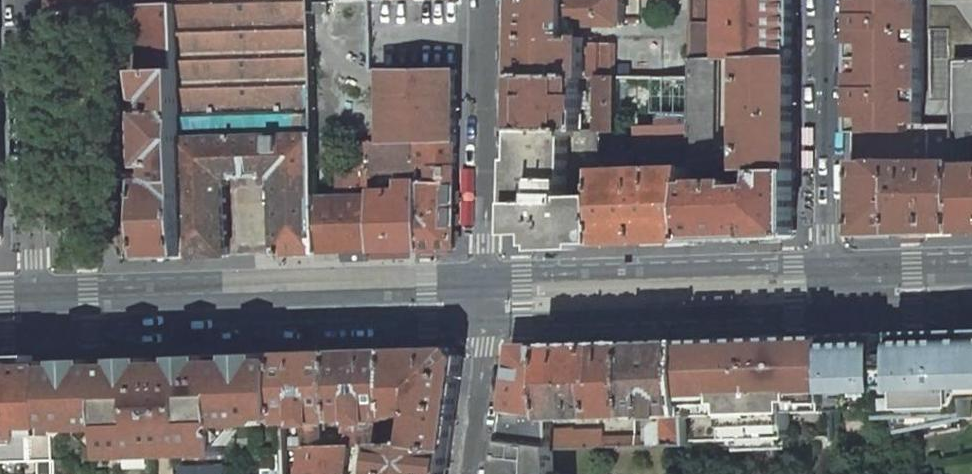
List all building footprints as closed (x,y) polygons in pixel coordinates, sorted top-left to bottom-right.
[(178,5),(180,69),(187,258),(228,257),(224,177),(275,176),(277,254),(318,253),(314,138),(314,133),(310,14),(310,1),(310,0),(177,0),(178,5)] [(310,1),(310,14),(370,12),(370,0),(369,0),(367,0),(310,1)] [(517,81),(581,81),(584,81),(584,47),(584,40),(575,41),(575,29),(615,29),(623,29),(623,27),(623,0),(518,0),(517,81)] [(584,47),(584,81),(592,81),(616,80),(692,80),(692,60),(692,0),(654,0),(654,27),(623,27),(623,29),(615,29),(615,46),(584,47)] [(692,60),(720,60),(720,49),(709,49),(709,30),(713,30),(713,26),(709,26),(709,6),(717,6),(717,0),(692,0),(692,60)] [(724,60),(744,60),(795,58),(795,23),(795,0),(724,0),(724,60)] [(855,6),(855,19),(855,28),(855,83),(855,133),(884,133),(908,133),(908,124),(925,124),(923,1),(923,0),(855,0),(855,6)] [(178,5),(139,6),(141,71),(180,69),(178,5)] [(795,58),(744,60),(744,172),(795,171),(795,116),(795,58)] [(720,60),(692,60),(692,80),(691,114),(691,145),(691,159),(718,159),(721,61),(720,60)] [(954,61),(955,124),(955,140),(971,140),(971,60),(954,61)] [(180,69),(141,71),(144,172),(154,171),(154,179),(143,179),(147,259),(187,258),(180,69)] [(384,100),(380,100),(380,112),(384,112),(384,143),(416,142),(456,141),(457,72),(385,71),(384,100)] [(616,80),(592,81),(592,84),(597,87),(598,134),(599,134),(616,133),(616,80)] [(692,80),(616,80),(616,133),(617,135),(637,134),(637,132),(636,132),(636,115),(657,114),(691,114),(692,80)] [(581,81),(517,81),(517,135),(581,134),(581,102),(584,102),(584,97),(581,97),(581,81)] [(691,114),(657,114),(658,127),(659,146),(691,145),(691,114)] [(908,133),(884,133),(855,133),(854,236),(902,235),(954,233),(954,166),(955,140),(955,124),(925,124),(908,124),(908,133)] [(640,128),(637,132),(637,134),(638,147),(659,146),(658,127),(640,128)] [(616,133),(599,134),(599,149),(617,149),(617,135),(616,133)] [(517,136),(515,136),(514,225),(534,225),(535,246),(602,244),(599,172),(599,149),(599,134),(598,134),(581,134),(517,135),(517,136)] [(371,137),(336,138),(336,145),(344,145),(345,197),(371,196),(371,144),(371,137)] [(323,138),(314,138),(318,253),(343,252),(373,251),(371,196),(345,197),(338,197),(336,145),(336,138),(323,138)] [(456,141),(416,142),(417,164),(456,162),(456,141)] [(371,196),(373,251),(420,249),(417,184),(417,164),(416,142),(384,143),(371,144),(371,196)] [(954,166),(954,233),(971,232),(971,165),(954,166)] [(436,184),(417,184),(420,249),(454,248),(456,168),(436,169),(436,184)] [(691,170),(599,172),(602,244),(646,242),(691,241),(691,183),(691,173),(691,170)] [(743,183),(691,183),(691,241),(744,239),(792,238),(795,236),(795,171),(744,172),(744,178),(760,178),(760,188),(743,189),(743,183)] [(897,333),(900,397),(910,397),(910,409),(915,430),(971,418),(971,331),(897,333)] [(830,336),(833,410),(884,409),(882,334),(830,336)] [(830,336),(686,341),(690,440),(834,435),(833,427),(833,410),(830,336)] [(686,341),(633,342),(636,418),(668,417),(668,421),(658,422),(653,427),(654,437),(636,437),(636,446),(690,445),(690,440),(686,341)] [(548,345),(550,420),(636,418),(633,342),(548,345)] [(548,345),(515,346),(502,440),(551,446),(550,430),(550,420),(548,345)] [(455,348),(392,350),(396,416),(405,415),(417,414),(414,431),(413,446),(451,450),(460,379),(463,358),(455,348)] [(340,435),(341,446),(350,446),(379,445),(378,419),(396,419),(396,416),(392,350),(337,352),(340,421),(340,435)] [(337,352),(282,353),(286,423),(304,422),(304,435),(305,447),(322,447),(321,436),(321,430),(325,430),(325,421),(335,421),(340,421),(337,352)] [(282,353),(54,364),(54,435),(78,446),(108,442),(109,469),(226,464),(230,438),(259,439),(286,435),(282,353)] [(51,361),(50,361),(0,363),(0,464),(55,461),(54,435),(51,361)] [(905,433),(915,430),(910,409),(910,397),(900,397),(900,410),(905,433)] [(551,449),(636,446),(636,437),(602,438),(602,431),(573,432),(573,429),(550,430),(551,446),(551,449)] [(414,431),(397,432),(397,445),(413,446),(414,431)] [(304,435),(286,435),(287,448),(304,447),(305,447),(304,435)] [(336,435),(321,436),(322,447),(341,446),(340,435),(336,435)] [(502,440),(498,473),(552,473),(551,449),(551,446),(502,440)] [(377,473),(448,473),(451,450),(413,446),(397,445),(393,445),(381,445),(377,473)] [(350,446),(341,446),(322,447),(305,447),(304,447),(301,473),(346,473),(350,446)]
